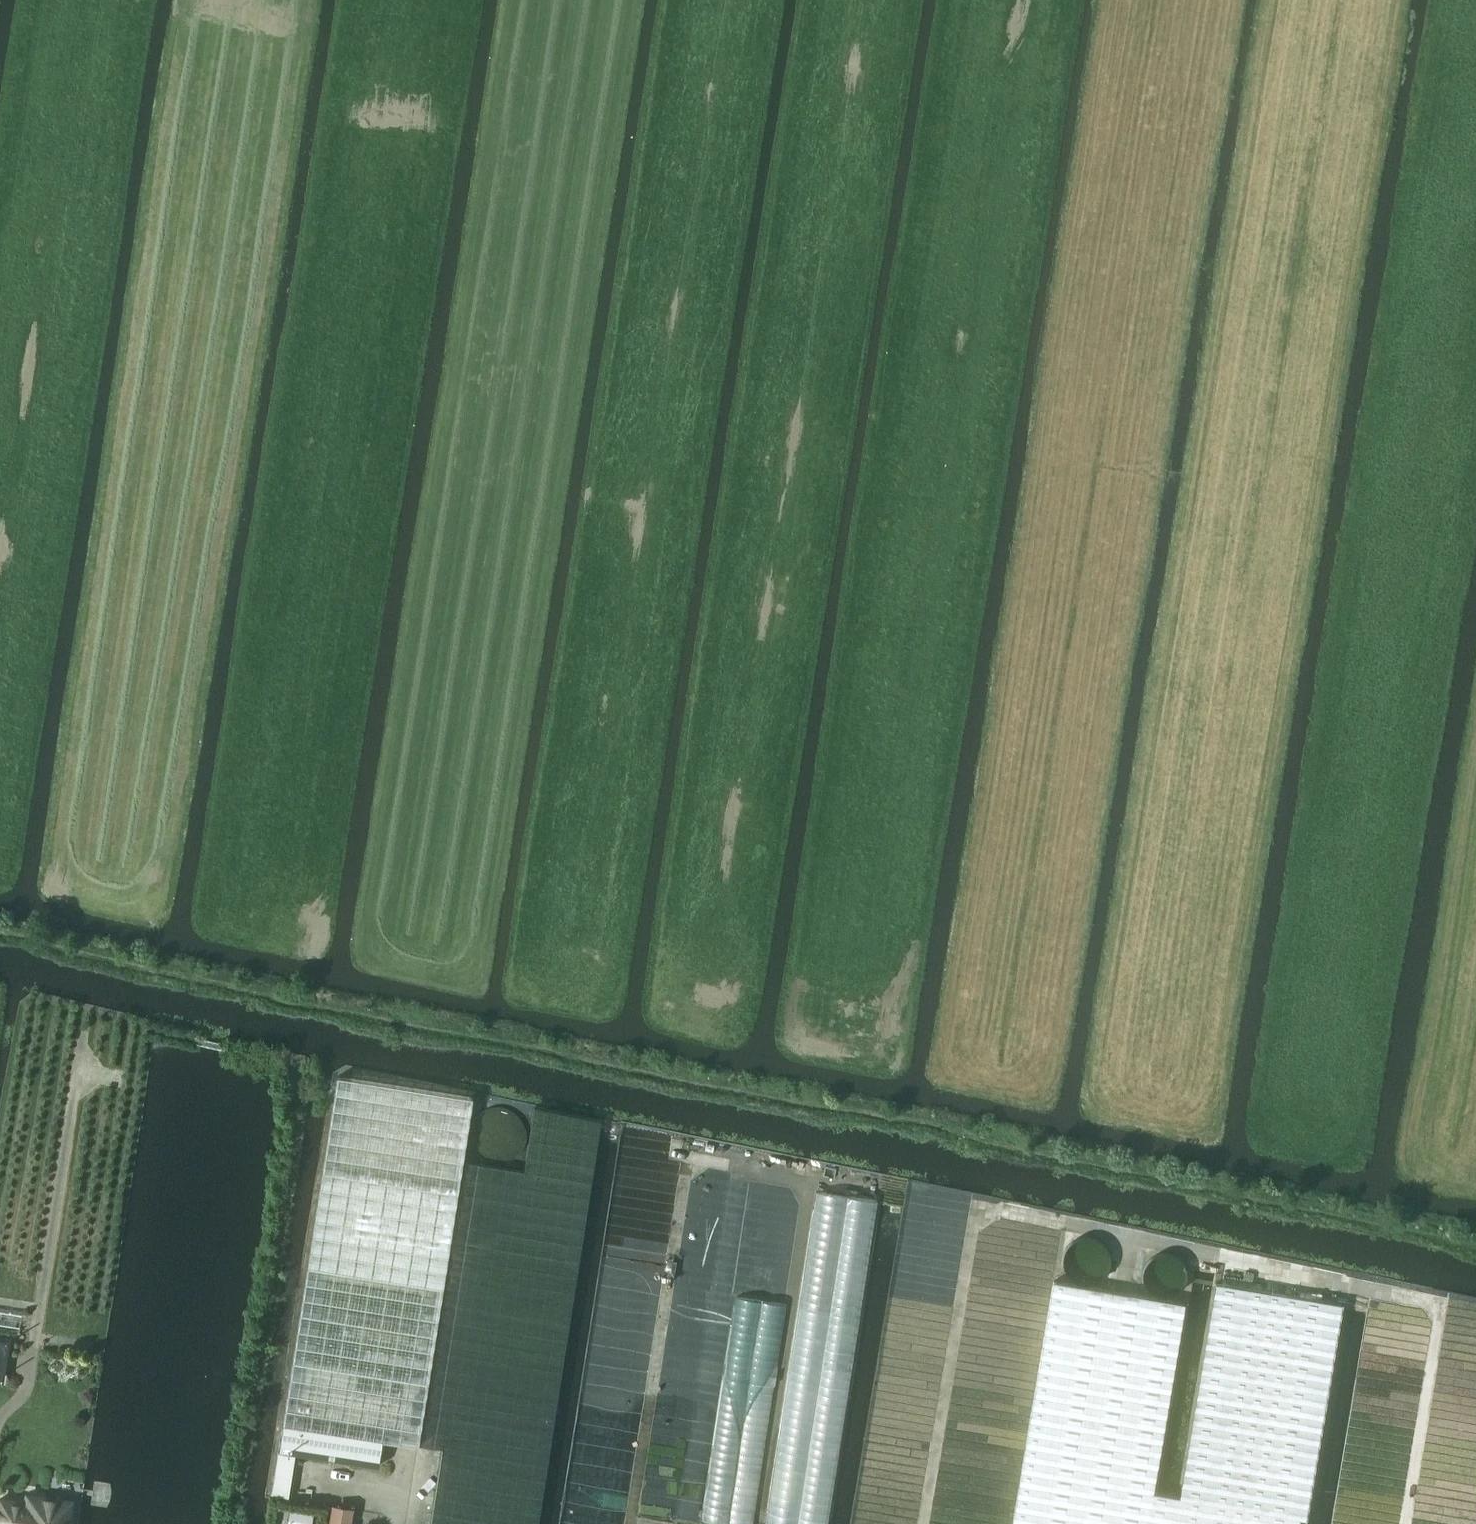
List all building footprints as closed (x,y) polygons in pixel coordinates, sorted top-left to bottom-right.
[(473,1096),(338,1075),(283,1424),(382,1440),(418,1446),(473,1096)] [(880,1200),(815,1191),(769,1523),(829,1523),(880,1200)] [(1013,1523),(1299,1523),(1300,1518),(1305,1519),(1342,1304),(1216,1282),(1179,1498),(1153,1493),(1184,1303),(1053,1281),(1013,1523)] [(19,1329),(22,1314),(0,1310),(0,1327),(19,1329)] [(288,1495),(291,1475),(296,1452),(379,1465),(382,1440),(283,1424),(272,1492),(288,1495)] [(0,1498),(0,1523),(69,1523),(72,1501),(27,1494),(26,1502),(0,1498)] [(354,1508),(332,1504),(329,1523),(351,1523),(354,1508)] [(288,1523),(296,1523),(312,1523),(314,1510),(291,1506),(288,1523)]
